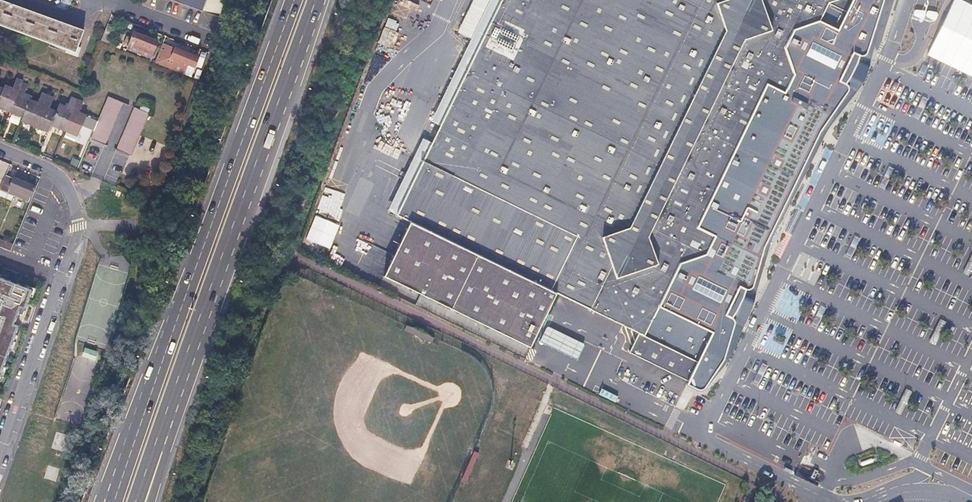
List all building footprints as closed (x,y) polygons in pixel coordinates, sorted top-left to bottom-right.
[(201,13),(206,0),(170,0),(201,13)] [(390,211),(596,313),(750,0),(495,0),(390,211)] [(837,13),(820,4),(811,21),(799,26),(803,38),(801,42),(793,59),(781,62),(785,75),(776,93),(759,85),(703,199),(688,229),(707,238),(699,255),(684,259),(689,273),(687,277),(682,288),(700,343),(681,380),(703,389),(709,387),(726,363),(734,342),(737,323),(733,318),(735,313),(746,317),(750,310),(753,302),(744,298),(746,290),(753,291),(759,289),(765,260),(778,227),(815,152),(825,134),(849,104),(856,92),(854,88),(847,84),(851,78),(861,83),(865,78),(868,67),(859,62),(860,58),(865,57),(867,54),(869,47),(875,28),(884,0),(844,0),(837,13)] [(75,53),(83,32),(0,1),(0,26),(75,53)] [(113,29),(106,26),(99,42),(106,45),(113,29)] [(155,42),(132,32),(129,42),(136,45),(134,51),(140,53),(143,48),(148,50),(147,52),(150,53),(151,51),(152,51),(155,42)] [(166,47),(162,45),(156,58),(161,60),(160,61),(181,68),(183,63),(193,67),(197,58),(167,46),(166,47)] [(8,112),(22,118),(20,121),(33,127),(47,132),(50,125),(63,131),(76,137),(85,117),(77,114),(81,104),(75,102),(69,99),(65,109),(58,106),(55,112),(48,109),(52,100),(46,97),(40,95),(36,104),(29,101),(30,98),(22,94),(25,87),(20,85),(21,83),(14,80),(10,90),(4,87),(2,91),(0,90),(0,109),(8,112)] [(106,97),(96,122),(88,139),(102,145),(120,103),(106,97)] [(135,104),(133,108),(115,150),(129,156),(151,107),(137,101),(135,104)] [(2,181),(0,185),(0,189),(28,201),(34,187),(4,175),(2,181)] [(323,193),(307,241),(326,248),(343,199),(323,193)] [(531,348),(557,295),(411,223),(385,276),(531,348)] [(9,251),(11,245),(0,241),(0,248),(9,251)] [(18,326),(13,324),(19,309),(24,310),(31,290),(0,278),(0,373),(18,326)]
